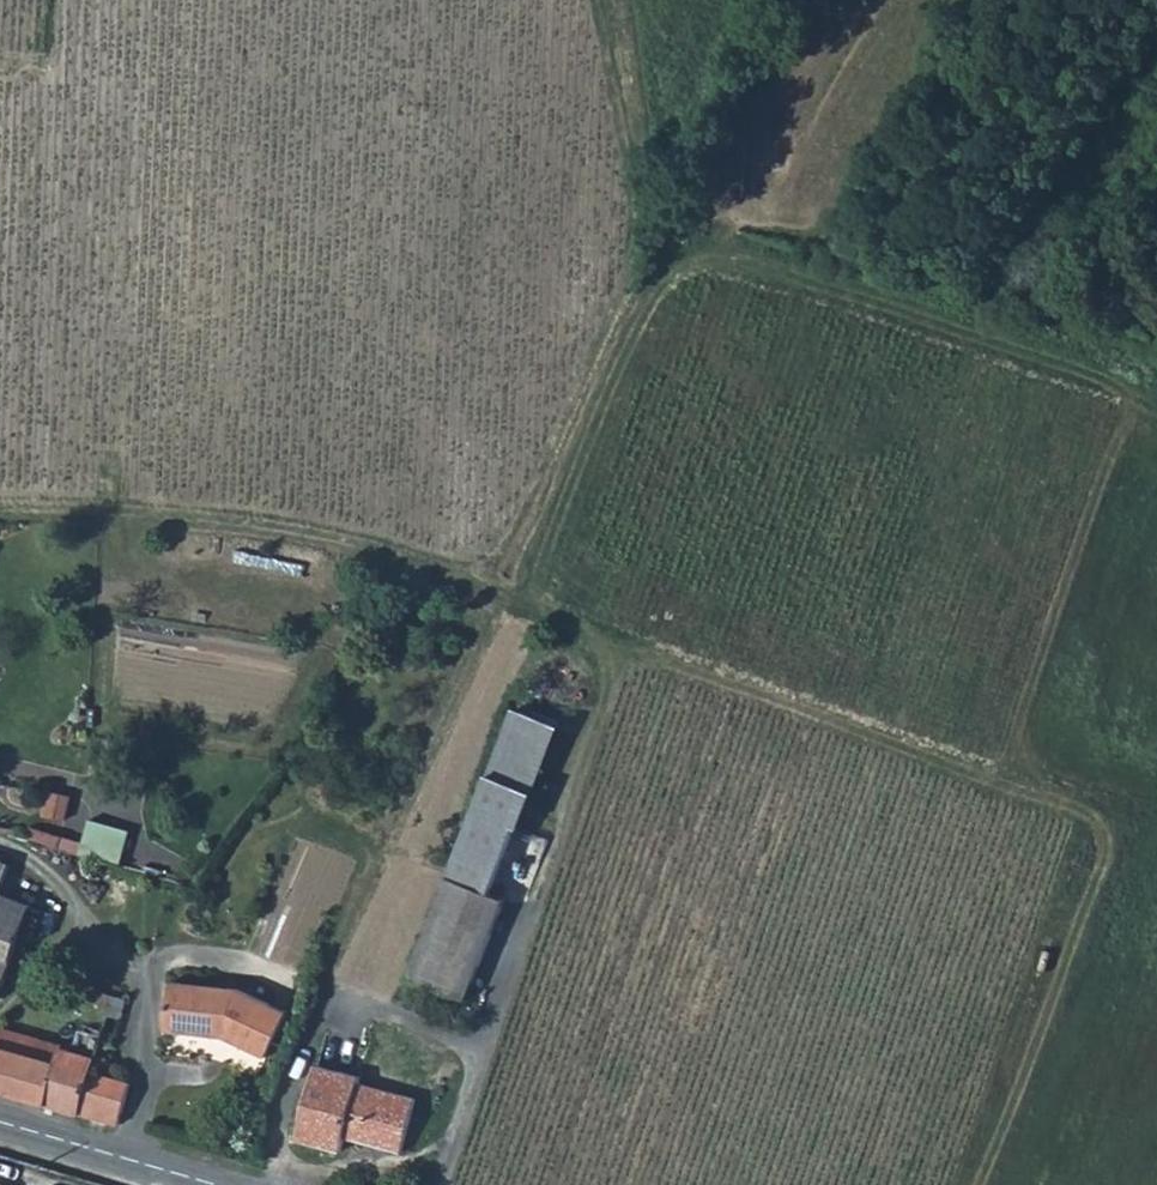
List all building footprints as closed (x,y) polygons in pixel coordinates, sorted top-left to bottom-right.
[(410,977),(466,999),(507,899),(492,893),(519,826),(522,828),(565,727),(520,709),(410,977)] [(132,832),(92,824),(89,841),(69,837),(77,798),(49,792),(37,845),(126,864),(132,832)] [(6,983),(29,918),(0,907),(0,981),(6,983)] [(175,979),(168,1025),(223,1035),(265,1054),(285,1011),(239,989),(175,979)] [(130,997),(114,993),(111,1002),(104,1028),(119,1032),(130,997)] [(96,1068),(101,1051),(98,1052),(94,1052),(0,1024),(0,1087),(121,1122),(133,1080),(96,1068)] [(362,1080),(319,1067),(299,1133),(320,1140),(319,1146),(339,1153),(344,1137),(399,1154),(415,1103),(361,1086),(362,1080)]
